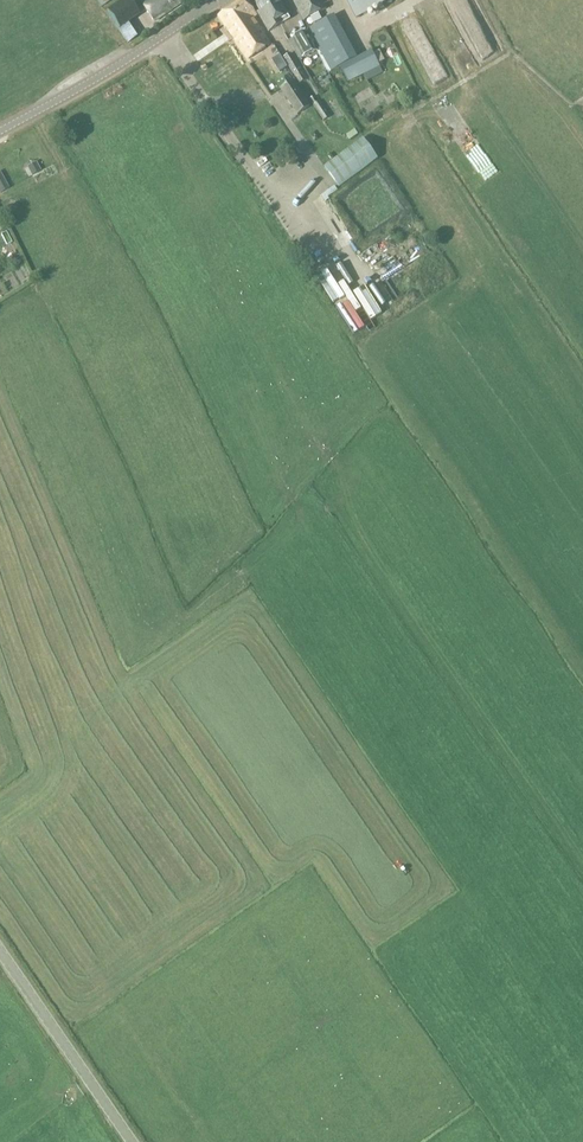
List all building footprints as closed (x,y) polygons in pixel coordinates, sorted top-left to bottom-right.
[(102,9),(116,0),(115,0),(96,0),(102,9)] [(107,12),(119,30),(120,30),(129,43),(142,34),(134,20),(139,17),(128,0),(125,0),(107,12)] [(184,2),(182,0),(145,0),(141,3),(154,23),(184,2)] [(220,16),(248,58),(270,45),(253,18),(257,16),(248,0),(220,16)] [(269,32),(291,19),(280,0),(254,0),(261,12),(258,13),(269,32)] [(304,21),(314,16),(305,0),(293,0),(304,21)] [(314,16),(327,9),(322,0),(305,0),(314,16)] [(356,19),(391,0),(346,0),(356,19)] [(335,16),(324,21),(356,80),(382,67),(373,50),(358,58),(335,16)] [(356,80),(324,21),(308,29),(331,73),(340,68),(349,84),(356,80)] [(316,51),(306,31),(290,40),(300,60),(316,51)] [(306,80),(308,79),(292,53),(284,58),(300,84),(301,84),(303,88),(309,84),(306,80)] [(294,81),(281,90),(298,115),(310,107),(294,81)] [(314,105),(324,121),(329,118),(319,102),(317,103),(313,97),(310,100),(313,106),(314,105)] [(340,187),(379,159),(364,138),(325,167),(340,187)] [(260,153),(256,156),(263,167),(267,164),(260,153)] [(41,171),(37,162),(27,167),(32,175),(41,171)] [(1,172),(0,172),(0,193),(10,188),(1,172)] [(381,272),(387,283),(413,268),(407,257),(381,272)] [(351,274),(354,285),(360,283),(357,272),(351,274)]
